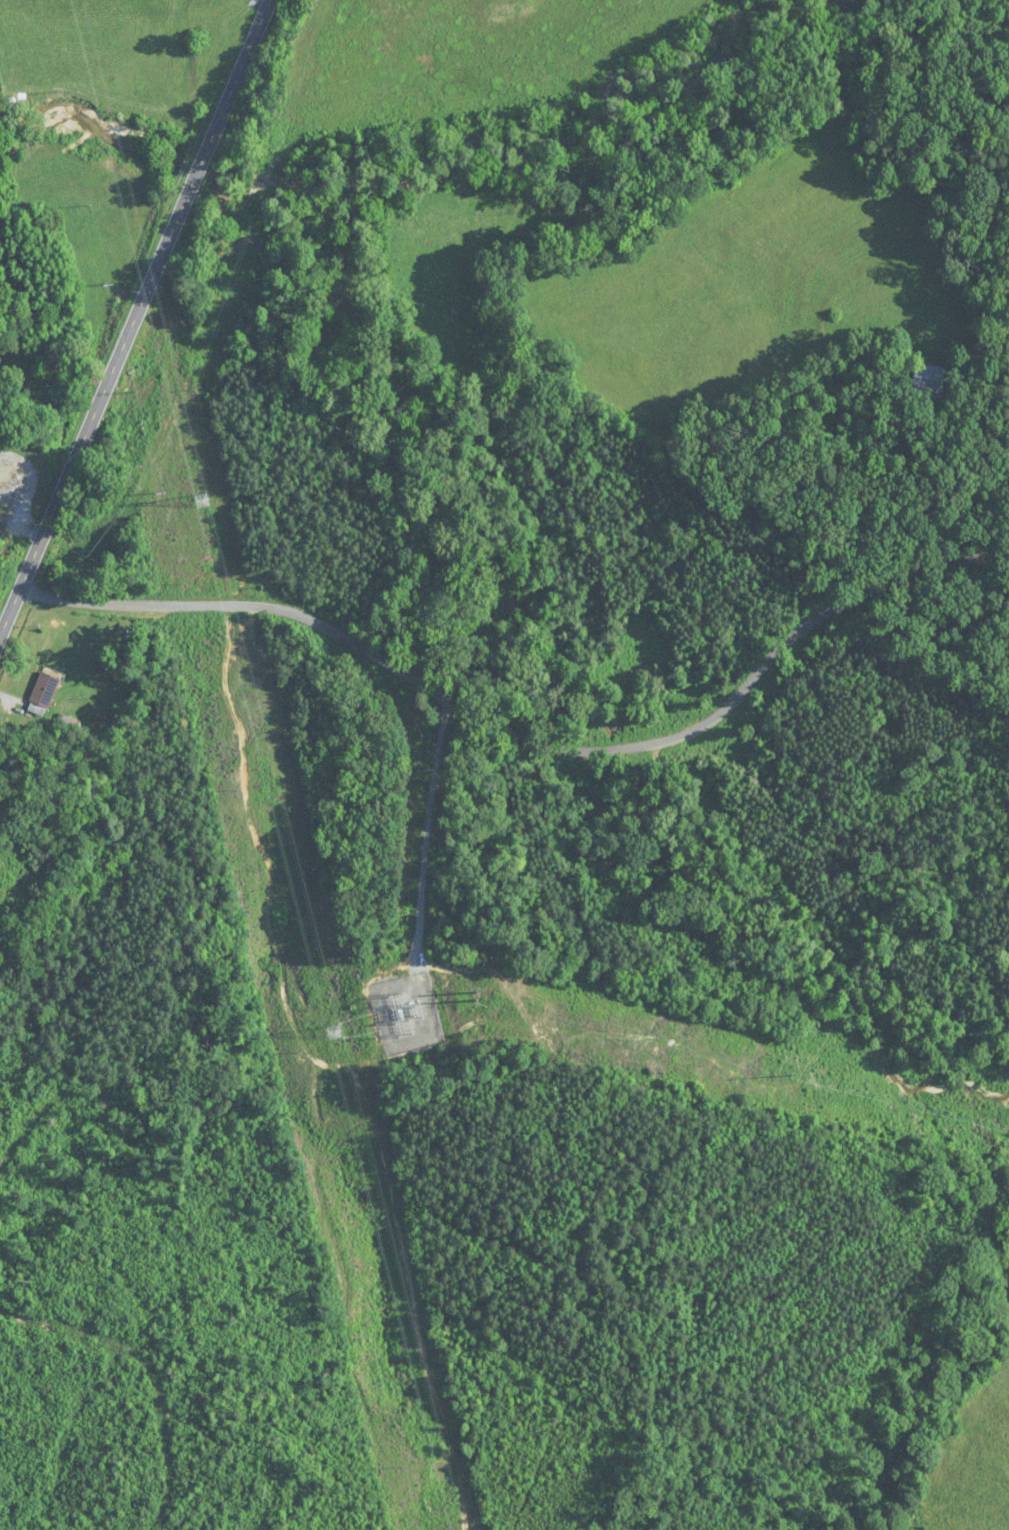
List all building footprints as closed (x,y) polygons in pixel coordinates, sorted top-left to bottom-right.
[(945,367),(914,364),(910,399),(941,402),(945,367)] [(42,669),(26,710),(45,717),(62,677),(42,669)]
